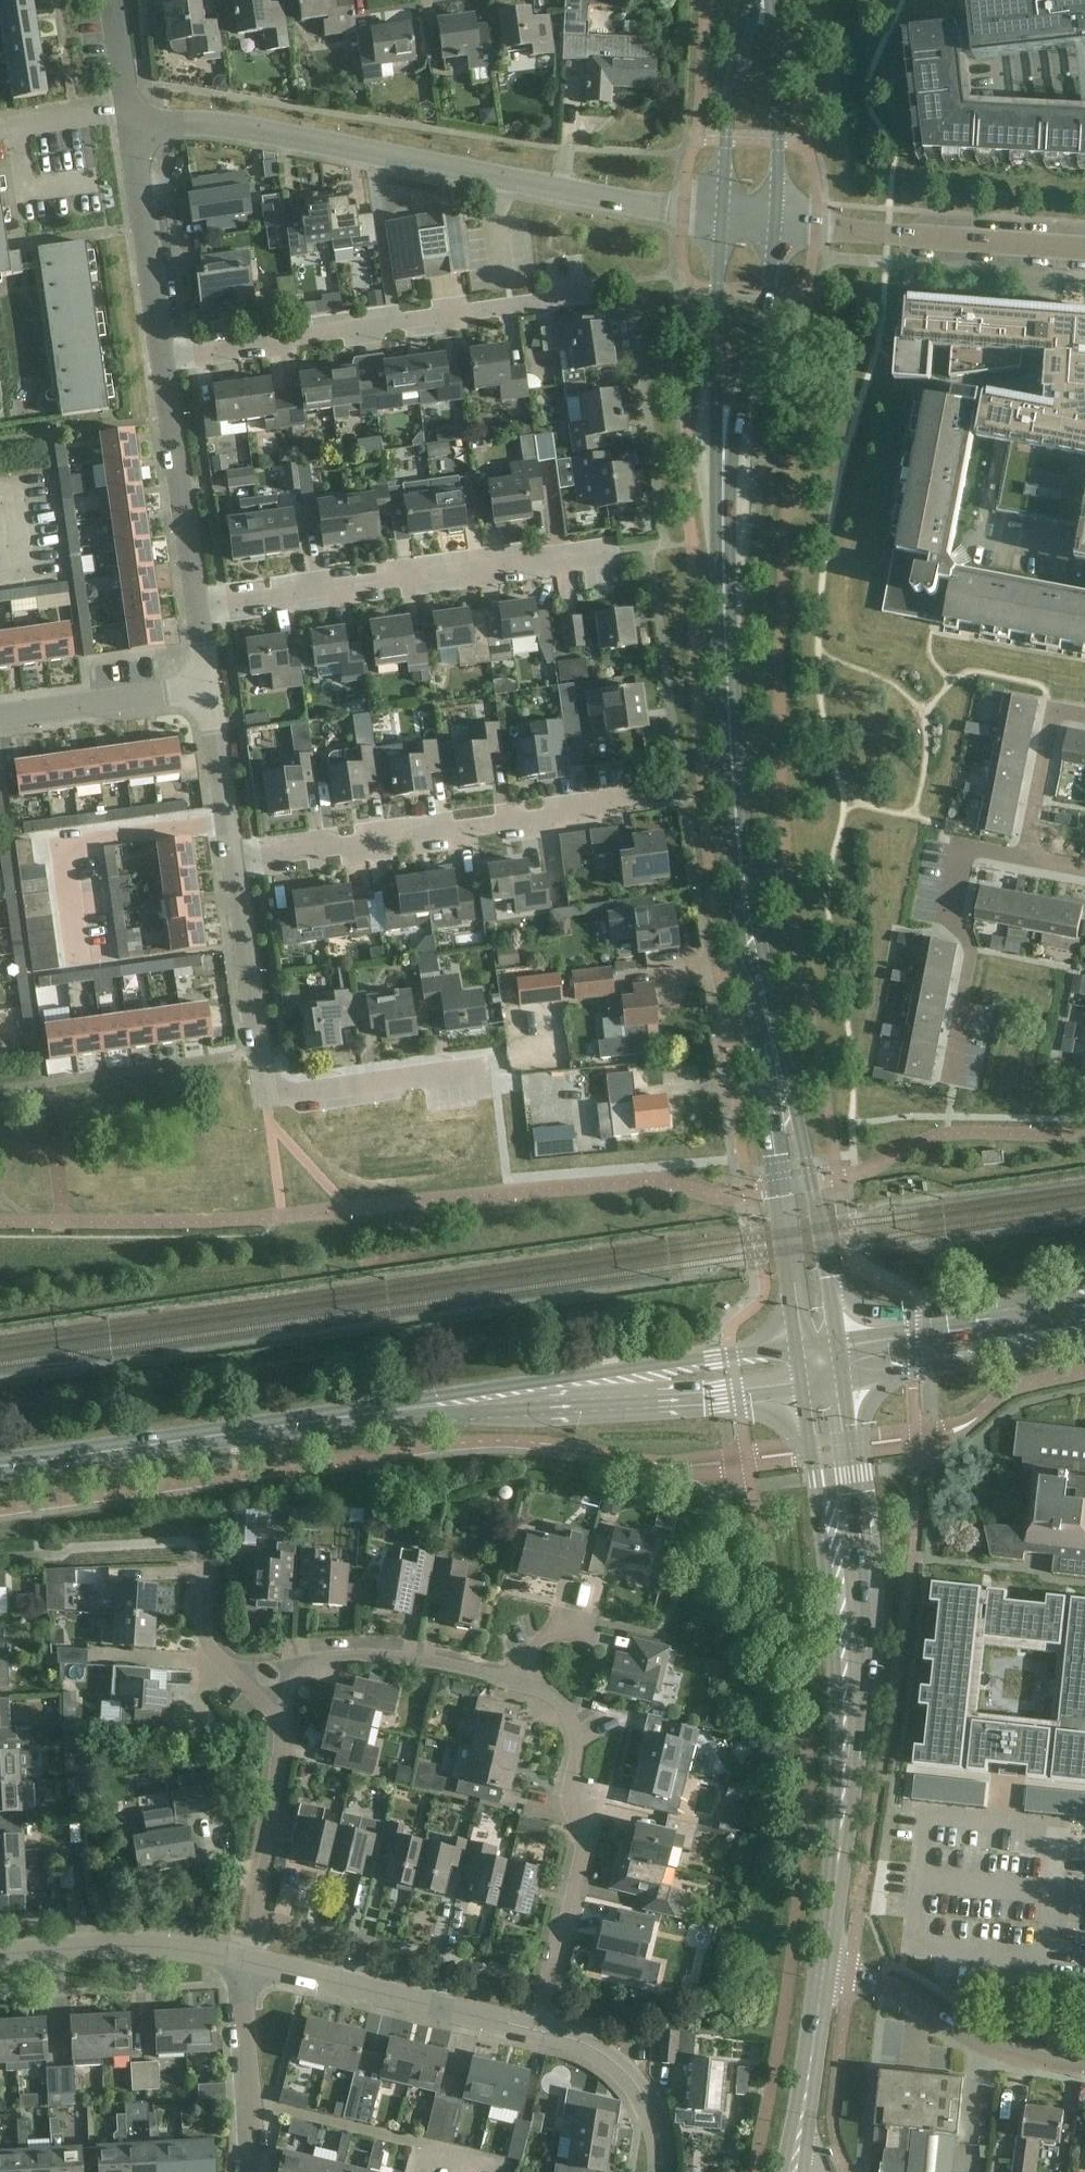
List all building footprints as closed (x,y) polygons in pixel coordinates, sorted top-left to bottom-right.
[(33,12),(31,0),(0,0),(0,18),(33,12)] [(268,0),(232,0),(238,35),(263,32),(264,42),(266,51),(290,48),(284,5),(269,7),(268,0)] [(300,22),(322,19),(325,36),(356,32),(351,0),(297,0),(300,22)] [(562,36),(587,38),(589,6),(617,8),(617,0),(564,0),(562,36)] [(1076,41),(1076,48),(1084,47),(1084,0),(988,0),(969,2),(976,59),(1012,55),(1011,49),(1076,41)] [(203,25),(200,4),(164,9),(169,44),(170,44),(171,45),(172,49),(175,53),(179,54),(193,52),(194,57),(223,53),(218,23),(203,25)] [(529,10),(499,15),(501,30),(504,49),(528,46),(529,57),(553,53),(548,18),(530,20),(529,10)] [(37,40),(33,12),(0,18),(0,22),(4,45),(37,40)] [(492,66),(491,52),(488,31),(487,27),(475,28),(473,18),(438,23),(438,25),(423,27),(426,51),(441,49),(443,60),(476,55),(478,68),(492,66)] [(969,109),(967,108),(958,25),(913,30),(926,152),(1084,161),(1084,115),(969,109)] [(413,62),(408,27),(371,33),(374,51),(359,53),(363,83),(379,81),(377,67),(413,62)] [(8,73),(42,68),(37,40),(4,45),(8,73)] [(609,44),(589,43),(587,103),(610,104),(611,87),(654,89),(655,59),(608,57),(609,44)] [(42,68),(8,73),(13,101),(46,96),(42,68)] [(193,196),(187,197),(188,206),(191,224),(205,222),(207,233),(235,228),(233,218),(251,215),(247,187),(246,188),(244,174),(217,178),(217,176),(198,179),(198,180),(191,182),(193,196)] [(325,196),(331,238),(333,253),(351,250),(377,247),(372,214),(356,217),(354,203),(348,203),(346,193),(325,196)] [(278,194),(261,197),(262,206),(265,227),(283,225),(280,204),(278,194)] [(331,238),(325,196),(304,199),(306,209),(299,210),(301,224),(285,227),(289,259),(315,255),(333,253),(331,238)] [(22,275),(19,254),(7,256),(0,204),(0,278),(22,275)] [(468,273),(460,213),(387,223),(395,283),(468,273)] [(108,411),(85,243),(37,250),(61,418),(108,411)] [(254,303),(247,254),(200,261),(203,278),(196,279),(200,311),(254,303)] [(279,299),(295,296),(292,276),(276,278),(279,299)] [(319,310),(345,309),(345,295),(319,296),(319,310)] [(899,344),(896,380),(932,383),(934,346),(953,348),(951,378),(1023,369),(1024,353),(1051,356),(1047,406),(986,394),(986,397),(982,396),(981,402),(985,403),(978,438),(1011,444),(998,511),(1083,527),(1077,560),(1084,562),(1084,314),(909,300),(907,314),(902,314),(903,309),(901,309),(899,344)] [(594,321),(556,326),(559,350),(559,351),(559,352),(570,350),(573,370),(562,372),(564,386),(584,383),(582,369),(614,365),(608,324),(595,326),(594,321)] [(508,370),(504,347),(470,352),(475,390),(500,386),(502,401),(528,397),(524,368),(508,370)] [(444,355),(414,359),(419,394),(420,404),(438,401),(438,403),(463,399),(459,371),(447,373),(444,355)] [(386,381),(373,383),(377,411),(403,408),(403,406),(401,397),(419,394),(414,359),(383,364),(386,381)] [(355,368),(327,372),(333,409),(334,420),(349,418),(349,411),(361,410),(362,418),(378,416),(377,411),(373,383),(358,385),(355,368)] [(287,395),(292,427),(307,425),(305,413),(332,409),(327,372),(299,375),(302,393),(287,395)] [(241,383),(247,421),(264,418),(266,431),(276,430),(292,427),(287,395),(272,397),(269,379),(241,383)] [(247,421),(241,383),(214,387),(216,405),(202,407),(206,439),(221,437),(219,425),(247,421)] [(584,383),(564,386),(566,397),(586,395),(584,383)] [(954,396),(953,400),(928,395),(899,550),(895,549),(883,612),(933,621),(946,624),(947,620),(1084,646),(1084,599),(954,574),(944,559),(973,405),(980,406),(981,402),(982,396),(982,394),(955,389),(954,396)] [(623,431),(617,391),(578,397),(582,423),(569,425),(573,453),(603,448),(601,434),(623,431)] [(466,423),(456,424),(458,439),(468,438),(466,423)] [(104,464),(137,459),(133,432),(100,437),(104,464)] [(522,436),(525,460),(558,456),(555,432),(522,436)] [(57,470),(68,469),(64,440),(53,442),(57,470)] [(599,455),(573,458),(577,485),(579,501),(598,499),(599,508),(606,507),(632,503),(627,466),(611,469),(609,453),(599,455)] [(137,459),(104,464),(107,490),(141,486),(137,459)] [(543,500),(538,462),(510,465),(512,480),(488,483),(494,524),(531,519),(528,502),(543,500)] [(297,465),(296,463),(282,465),(286,493),(300,491),(298,475),(297,465)] [(309,463),(297,465),(298,475),(311,473),(309,463)] [(255,486),(253,467),(226,471),(228,489),(255,486)] [(57,470),(61,497),(72,495),(85,493),(82,474),(77,475),(69,476),(68,469),(57,470)] [(458,477),(430,481),(432,495),(433,495),(438,532),(449,530),(450,533),(464,531),(463,528),(466,528),(463,511),(478,508),(475,489),(474,477),(458,479),(458,477)] [(401,485),(402,487),(388,489),(392,515),(392,521),(407,518),(410,536),(438,532),(433,495),(432,495),(430,481),(401,485)] [(141,486),(107,490),(111,517),(144,512),(141,486)] [(346,499),(352,544),(380,540),(376,517),(392,515),(388,489),(387,486),(372,489),(372,495),(346,499)] [(482,488),(475,489),(478,508),(485,508),(482,488)] [(75,522),(72,495),(61,497),(65,523),(75,522)] [(352,544),(346,499),(318,503),(317,496),(301,499),(306,528),(321,526),(324,548),(352,544)] [(258,500),(266,556),(298,552),(292,512),(277,514),(275,498),(258,500)] [(234,561),(266,556),(258,500),(241,503),(243,519),(228,521),(234,561)] [(144,512),(111,517),(115,543),(148,539),(144,512)] [(79,548),(75,522),(65,523),(68,550),(79,548)] [(148,539),(115,543),(119,570),(152,565),(148,539)] [(82,575),(82,574),(79,548),(68,550),(72,576),(82,575)] [(156,592),(152,565),(119,570),(122,596),(156,592)] [(82,575),(72,576),(73,581),(76,603),(86,602),(82,575)] [(35,586),(36,597),(63,593),(61,582),(35,586)] [(35,586),(8,590),(10,600),(36,597),(35,586)] [(0,591),(0,602),(10,600),(8,590),(0,591)] [(159,618),(156,592),(122,596),(126,623),(159,618)] [(76,603),(79,630),(90,628),(86,602),(76,603)] [(502,624),(485,626),(491,662),(514,659),(511,640),(535,637),(537,636),(538,644),(552,642),(548,617),(536,619),(533,602),(500,607),(502,624)] [(635,645),(630,610),(596,616),(596,617),(580,619),(580,618),(562,621),(566,649),(585,646),(583,636),(598,634),(601,650),(635,645)] [(467,612),(434,616),(436,633),(439,650),(457,648),(459,667),(468,666),(491,662),(485,626),(470,629),(467,611),(467,612)] [(163,646),(159,618),(126,623),(130,650),(163,646)] [(426,652),(424,635),(410,637),(408,619),(371,625),(377,666),(406,662),(408,672),(413,672),(414,683),(430,681),(428,669),(426,652)] [(41,629),(46,662),(73,658),(68,625),(41,629)] [(90,628),(79,630),(83,657),(94,655),(92,640),(90,628)] [(46,662),(41,629),(14,633),(19,666),(46,662)] [(343,629),(310,634),(315,669),(318,668),(319,677),(341,673),(342,683),(366,679),(361,645),(346,647),(343,629)] [(14,633),(0,635),(0,669),(19,666),(14,633)] [(285,654),(283,638),(247,643),(252,677),(272,674),(274,690),(303,686),(298,652),(285,654)] [(557,663),(559,682),(587,678),(585,659),(557,663)] [(507,692),(505,678),(492,680),(494,693),(507,692)] [(573,684),(557,686),(562,717),(577,715),(573,684)] [(647,727),(641,687),(587,695),(590,716),(604,714),(607,733),(647,727)] [(1006,695),(999,729),(1032,735),(1039,701),(1006,695)] [(256,714),(244,716),(246,728),(258,726),(256,714)] [(531,741),(516,744),(521,779),(556,774),(555,772),(570,770),(568,755),(565,738),(563,725),(563,720),(561,721),(536,724),(529,725),(531,741)] [(963,732),(992,736),(994,727),(965,723),(963,732)] [(455,751),(441,753),(443,773),(458,770),(461,788),(493,783),(489,754),(503,752),(499,724),(469,728),(471,746),(455,748),(455,751)] [(1032,735),(999,729),(993,763),(1025,769),(1032,735)] [(1069,729),(1062,761),(1084,765),(1084,732),(1069,729)] [(176,741),(149,745),(153,778),(179,774),(181,782),(198,780),(194,754),(178,756),(176,741)] [(406,761),(391,763),(396,797),(430,792),(427,775),(443,773),(441,753),(439,742),(422,744),(422,742),(405,744),(407,760),(406,761)] [(127,782),(153,778),(149,745),(122,748),(127,782)] [(381,781),(376,747),(332,753),(329,756),(328,759),(329,770),(334,806),(368,801),(365,784),(381,781)] [(100,786),(127,782),(122,748),(95,752),(100,786)] [(100,786),(95,752),(68,756),(73,789),(100,786)] [(46,793),(73,789),(68,756),(41,760),(46,793)] [(281,774),(265,776),(271,815),(305,810),(302,784),(315,782),(312,756),(280,761),(281,774)] [(46,793),(41,760),(14,764),(19,797),(46,793)] [(1025,769),(993,763),(986,796),(1019,803),(1025,769)] [(1019,803),(986,796),(980,831),(1012,837),(1019,803)] [(158,804),(159,815),(186,811),(184,800),(158,804)] [(132,808),(133,819),(159,815),(158,804),(132,808)] [(107,822),(133,819),(132,808),(106,811),(107,822)] [(81,826),(107,822),(106,811),(79,815),(81,826)] [(55,830),(81,826),(79,815),(53,819),(55,830)] [(4,819),(0,820),(0,847),(8,846),(4,819)] [(55,830),(53,819),(41,820),(23,823),(24,834),(55,830)] [(617,827),(613,828),(574,834),(574,836),(575,836),(577,847),(560,849),(563,874),(581,871),(579,853),(592,851),(593,857),(620,853),(625,888),(649,885),(649,881),(666,878),(660,834),(619,840),(617,827)] [(14,842),(18,869),(33,867),(33,866),(29,840),(14,842)] [(160,871),(193,867),(190,840),(156,844),(160,871)] [(8,846),(0,847),(0,867),(1,874),(12,873),(8,846)] [(115,858),(104,860),(107,875),(107,879),(118,877),(115,858)] [(527,880),(525,863),(489,868),(493,902),(514,899),(516,913),(548,909),(544,877),(527,880)] [(18,869),(20,883),(46,879),(44,865),(33,866),(33,867),(18,869)] [(432,875),(423,877),(429,915),(456,911),(457,923),(473,921),(469,888),(453,890),(450,873),(450,866),(431,869),(432,875)] [(164,898),(197,893),(193,867),(160,871),(164,898)] [(16,900),(12,873),(1,874),(5,901),(16,900)] [(118,877),(107,879),(110,903),(111,906),(121,904),(134,902),(134,900),(133,890),(130,875),(120,877),(118,877)] [(415,917),(429,915),(423,877),(395,881),(398,898),(382,900),(387,933),(402,931),(402,929),(417,927),(415,917)] [(46,879),(20,883),(22,895),(48,892),(46,879)] [(1009,925),(1016,893),(982,886),(975,918),(1009,925)] [(320,891),(327,941),(370,935),(365,903),(350,905),(347,887),(320,891)] [(327,941),(320,891),(292,895),(294,913),(279,915),(283,947),(327,941)] [(48,892),(22,895),(24,908),(49,904),(48,892)] [(201,920),(197,893),(164,898),(168,925),(201,920)] [(1049,899),(1016,893),(1009,925),(1043,932),(1049,899)] [(618,903),(619,911),(606,912),(610,941),(637,938),(639,953),(676,947),(670,908),(653,911),(651,898),(618,903)] [(1084,906),(1049,899),(1043,932),(1077,938),(1084,906)] [(19,926),(16,900),(5,901),(9,928),(19,926)] [(49,904),(24,908),(25,920),(51,917),(49,904)] [(123,915),(112,917),(114,931),(125,930),(123,915)] [(51,917),(25,920),(27,933),(53,929),(51,917)] [(205,948),(201,920),(168,925),(172,953),(205,948)] [(13,955),(23,953),(19,926),(9,928),(13,955)] [(125,930),(114,931),(118,960),(129,958),(142,956),(138,928),(125,930)] [(53,929),(27,933),(29,945),(55,942),(53,929)] [(994,934),(991,947),(1006,950),(1009,937),(994,934)] [(1009,937),(1006,950),(1019,952),(1022,939),(1009,937)] [(925,938),(919,973),(951,979),(958,945),(925,938)] [(55,942),(29,945),(31,958),(56,954),(55,942)] [(519,965),(516,947),(496,949),(498,967),(519,965)] [(27,980),(23,953),(13,955),(16,981),(27,980)] [(56,954),(31,958),(32,972),(58,968),(56,954)] [(438,972),(436,954),(418,956),(420,974),(438,972)] [(190,957),(172,959),(174,970),(175,978),(192,975),(190,957)] [(147,974),(174,970),(172,959),(145,963),(147,974)] [(120,977),(147,974),(145,963),(118,966),(120,977)] [(118,966),(92,970),(93,981),(95,981),(96,994),(113,992),(112,978),(120,977),(118,966)] [(613,988),(611,968),(574,972),(577,998),(607,995),(607,989),(613,988)] [(66,985),(93,981),(92,970),(65,974),(66,985)] [(951,979),(919,973),(912,1006),(945,1013),(951,979)] [(66,985),(65,974),(59,974),(37,977),(39,988),(66,985)] [(562,1001),(559,975),(516,980),(519,1006),(562,1001)] [(456,978),(420,984),(424,1011),(443,1008),(447,1032),(467,1029),(469,1032),(481,1031),(481,1027),(483,1026),(478,994),(459,997),(456,978)] [(16,981),(20,1008),(31,1007),(27,980),(16,981)] [(626,1039),(598,1042),(600,1059),(643,1054),(641,1037),(656,1035),(655,1023),(656,1023),(652,984),(634,986),(635,997),(622,998),(623,1002),(607,1003),(608,1017),(623,1015),(626,1039)] [(353,1021),(355,1020),(351,992),(326,996),(328,1006),(300,1010),(306,1052),(341,1047),(338,1030),(354,1027),(353,1021)] [(380,998),(368,999),(371,1018),(372,1029),(387,1027),(389,1041),(415,1037),(409,993),(380,998)] [(499,993),(490,994),(491,1003),(500,1002),(499,993)] [(179,1008),(184,1041),(211,1037),(209,1026),(206,1006),(206,1004),(179,1008)] [(224,1004),(206,1006),(209,1026),(226,1024),(224,1004)] [(945,1013),(912,1006),(906,1040),(938,1046),(945,1013)] [(34,1034),(31,1007),(20,1008),(23,1035),(25,1051),(36,1049),(34,1034)] [(179,1008),(152,1012),(157,1045),(184,1041),(179,1008)] [(125,1015),(130,1049),(157,1045),(152,1012),(125,1015)] [(104,1053),(130,1049),(125,1015),(99,1019),(104,1053)] [(77,1057),(104,1053),(99,1019),(72,1023),(77,1057)] [(77,1057),(72,1023),(45,1027),(50,1060),(77,1057)] [(889,1037),(903,1040),(905,1029),(891,1026),(889,1037)] [(938,1046),(906,1040),(899,1074),(931,1081),(938,1046)] [(668,1124),(665,1097),(633,1101),(611,1104),(614,1136),(638,1134),(638,1128),(668,1124)] [(535,1157),(575,1153),(573,1126),(533,1130),(535,1157)] [(1003,1150),(989,1152),(983,1152),(984,1165),(1004,1163),(1003,1150)] [(1019,1422),(1015,1456),(1025,1457),(1017,1526),(984,1523),(992,1556),(1025,1560),(1026,1551),(1055,1555),(1053,1572),(1084,1575),(1084,1429),(1019,1422)] [(498,1492),(498,1493),(498,1495),(499,1496),(499,1497),(500,1498),(501,1499),(502,1499),(504,1500),(505,1500),(506,1500),(507,1499),(508,1499),(509,1498),(510,1497),(511,1496),(511,1495),(511,1493),(511,1492),(511,1491),(510,1490),(509,1489),(508,1488),(507,1487),(506,1487),(505,1487),(504,1487),(502,1487),(501,1488),(500,1489),(499,1490),(499,1491),(498,1492)] [(235,1511),(233,1542),(254,1543),(256,1513),(235,1511)] [(656,1538),(616,1529),(614,1540),(598,1536),(589,1573),(606,1577),(608,1566),(631,1571),(632,1568),(647,1572),(656,1538)] [(588,1534),(570,1530),(567,1543),(530,1534),(521,1572),(558,1581),(561,1571),(578,1575),(588,1534)] [(248,1583),(247,1598),(255,1599),(255,1600),(258,1600),(257,1607),(278,1608),(278,1602),(281,1602),(282,1589),(295,1590),(297,1555),(296,1555),(297,1544),(278,1543),(277,1562),(250,1561),(249,1578),(256,1578),(256,1583),(248,1583)] [(434,1555),(402,1550),(400,1564),(387,1561),(378,1609),(409,1615),(414,1585),(428,1587),(434,1555)] [(332,1553),(301,1551),(300,1580),(312,1581),(310,1604),(345,1606),(348,1566),(332,1565),(332,1553)] [(465,1565),(439,1560),(434,1591),(446,1593),(442,1620),(455,1622),(454,1627),(470,1630),(471,1625),(475,1626),(482,1586),(462,1583),(465,1565)] [(44,1570),(45,1585),(47,1585),(75,1583),(74,1568),(44,1570)] [(377,1582),(363,1580),(359,1603),(373,1605),(377,1582)] [(118,1600),(118,1614),(153,1616),(155,1586),(106,1583),(105,1600),(118,1600)] [(47,1585),(45,1585),(45,1586),(35,1586),(37,1613),(48,1612),(47,1585)] [(924,1705),(933,1706),(928,1749),(919,1748),(917,1764),(962,1769),(972,1770),(987,1771),(988,1762),(1032,1766),(1031,1776),(1047,1778),(1055,1779),(1084,1782),(1084,1601),(1075,1600),(1066,1599),(1050,1597),(1049,1607),(1006,1602),(1006,1600),(1006,1594),(1007,1593),(991,1591),(982,1590),(936,1585),(935,1601),(944,1602),(940,1645),(930,1644),(928,1660),(938,1661),(935,1690),(925,1689),(924,1705)] [(151,1647),(153,1616),(118,1614),(117,1627),(104,1627),(103,1644),(151,1647)] [(641,1641),(631,1639),(627,1656),(617,1653),(608,1691),(650,1701),(657,1671),(662,1672),(668,1647),(641,1641)] [(88,1650),(57,1648),(57,1649),(51,1649),(51,1654),(58,1654),(58,1664),(86,1665),(88,1650)] [(0,1657),(0,1689),(9,1688),(8,1657),(0,1657)] [(113,1667),(110,1702),(123,1702),(121,1724),(133,1725),(168,1727),(170,1692),(156,1692),(157,1683),(167,1684),(168,1670),(150,1669),(113,1667)] [(399,1689),(364,1680),(361,1694),(338,1688),(330,1717),(370,1728),(375,1711),(393,1715),(399,1689)] [(75,1692),(62,1693),(63,1732),(76,1732),(75,1692)] [(482,1714),(474,1745),(474,1746),(515,1756),(524,1723),(516,1721),(520,1705),(508,1703),(480,1696),(475,1713),(482,1714)] [(16,1740),(16,1726),(11,1727),(9,1698),(0,1698),(0,1741),(16,1740)] [(370,1728),(330,1717),(322,1748),(336,1752),(333,1765),(342,1767),(371,1775),(378,1747),(366,1744),(370,1728)] [(674,1769),(674,1770),(689,1774),(695,1747),(693,1746),(696,1731),(664,1723),(660,1737),(648,1734),(641,1761),(674,1769)] [(0,1741),(0,1782),(34,1781),(32,1751),(30,1751),(29,1740),(16,1740),(0,1741)] [(460,1741),(452,1775),(459,1776),(456,1791),(484,1798),(500,1802),(504,1787),(507,1788),(515,1756),(474,1746),(474,1745),(460,1741)] [(442,1780),(431,1778),(434,1764),(414,1761),(410,1784),(440,1789),(442,1780)] [(670,1786),(674,1770),(674,1769),(641,1761),(634,1791),(647,1794),(643,1807),(676,1815),(682,1789),(670,1786)] [(222,1768),(178,1776),(180,1790),(171,1791),(175,1816),(219,1808),(214,1785),(225,1783),(222,1768)] [(82,1795),(81,1779),(67,1780),(68,1796),(82,1795)] [(0,1782),(0,1825),(22,1824),(36,1823),(35,1811),(34,1781),(0,1782)] [(175,1830),(168,1792),(139,1797),(145,1835),(132,1838),(137,1868),(158,1865),(159,1871),(180,1867),(179,1866),(178,1867),(177,1861),(195,1858),(190,1828),(175,1830)] [(330,1868),(339,1827),(322,1823),(325,1809),(301,1803),(294,1834),(306,1837),(300,1861),(330,1868)] [(379,1850),(386,1822),(343,1812),(340,1828),(339,1827),(330,1868),(360,1875),(366,1851),(378,1854),(379,1850)] [(547,1823),(519,1816),(515,1832),(543,1838),(547,1823)] [(618,1856),(663,1866),(668,1847),(689,1852),(695,1825),(667,1818),(663,1832),(637,1826),(632,1847),(621,1845),(618,1856)] [(386,1822),(379,1850),(392,1853),(385,1881),(397,1884),(396,1889),(410,1892),(411,1887),(414,1888),(422,1854),(425,1843),(410,1840),(411,1835),(403,1833),(405,1827),(386,1822)] [(0,1825),(0,1867),(38,1865),(37,1850),(23,1851),(22,1824),(0,1825)] [(451,1867),(463,1869),(469,1842),(469,1841),(469,1842),(453,1838),(450,1849),(425,1843),(414,1888),(444,1895),(451,1867)] [(497,1848),(469,1842),(463,1869),(475,1872),(468,1900),(498,1907),(508,1863),(494,1859),(497,1848)] [(67,1849),(41,1850),(42,1864),(68,1863),(67,1849)] [(618,1856),(611,1886),(644,1894),(640,1911),(674,1918),(675,1913),(680,1892),(658,1887),(663,1866),(618,1856)] [(72,1865),(59,1866),(60,1889),(86,1888),(85,1862),(72,1862),(72,1865)] [(508,1863),(498,1907),(528,1915),(538,1870),(508,1863)] [(0,1867),(0,1910),(26,1908),(25,1881),(39,1880),(38,1865),(0,1867)] [(603,1924),(597,1949),(607,1952),(602,1973),(656,1985),(656,1984),(640,1980),(645,1960),(654,1918),(619,1909),(618,1911),(616,1921),(615,1926),(603,1924)] [(184,2016),(186,2054),(215,2052),(213,2014),(184,2016)] [(186,2054),(184,2016),(155,2017),(157,2055),(186,2054)] [(99,2020),(102,2058),(130,2057),(128,2019),(99,2020)] [(99,2020),(71,2022),(73,2060),(74,2066),(102,2065),(102,2058),(99,2020)] [(327,2065),(336,2027),(308,2020),(303,2039),(295,2037),(290,2056),(327,2065)] [(15,2024),(17,2070),(30,2070),(29,2061),(46,2061),(44,2023),(15,2024)] [(15,2024),(0,2025),(0,2063),(6,2063),(7,2071),(17,2070),(15,2024)] [(364,2033),(336,2027),(327,2065),(354,2071),(364,2033)] [(679,2031),(658,2029),(655,2062),(676,2064),(679,2031)] [(409,2084),(418,2046),(390,2040),(381,2078),(409,2084)] [(446,2053),(418,2046),(409,2084),(437,2091),(446,2053)] [(492,2104),(501,2067),(489,2064),(491,2058),(475,2054),(473,2060),(472,2060),(463,2097),(492,2104)] [(725,2063),(688,2059),(682,2119),(687,2120),(720,2123),(720,2110),(725,2063)] [(146,2090),(145,2062),(131,2063),(132,2091),(146,2090)] [(145,2062),(146,2090),(160,2089),(159,2062),(145,2062)] [(61,2095),(60,2066),(46,2067),(49,2105),(62,2105),(61,2095)] [(60,2066),(61,2095),(76,2094),(74,2066),(60,2066)] [(492,2104),(488,2119),(514,2125),(515,2118),(518,2119),(520,2111),(529,2073),(501,2067),(492,2104)] [(957,2134),(956,2135),(959,2135),(965,2078),(881,2069),(880,2078),(881,2078),(875,2125),(877,2125),(957,2134)] [(353,2080),(343,2117),(357,2121),(366,2083),(353,2080)] [(225,2096),(224,2083),(197,2084),(197,2098),(225,2096)] [(379,2086),(366,2083),(357,2121),(370,2124),(373,2113),(379,2086)] [(308,2094),(281,2088),(278,2101),(305,2108),(308,2094)] [(572,2138),(610,2144),(615,2117),(599,2114),(602,2096),(566,2090),(563,2116),(575,2117),(572,2138)] [(439,2141),(448,2103),(434,2099),(425,2138),(439,2141)] [(462,2106),(448,2103),(439,2141),(452,2144),(462,2106)] [(1027,2105),(1025,2120),(1020,2119),(1013,2171),(1035,2171),(1040,2140),(1060,2142),(1064,2111),(1027,2105)] [(191,2127),(190,2110),(181,2111),(182,2127),(191,2127)] [(533,2112),(529,2131),(540,2133),(544,2114),(533,2112)] [(150,2131),(159,2130),(158,2113),(149,2114),(150,2131)] [(127,2148),(126,2114),(117,2115),(118,2130),(113,2135),(114,2148),(98,2149),(99,2171),(128,2171),(127,2148)] [(49,2118),(51,2152),(52,2152),(53,2171),(82,2171),(81,2150),(64,2151),(63,2134),(59,2134),(59,2118),(49,2118)] [(530,2121),(515,2118),(514,2125),(506,2156),(520,2160),(530,2121)] [(18,2140),(27,2140),(26,2119),(17,2120),(18,2140)] [(956,2135),(957,2134),(877,2125),(875,2140),(886,2142),(884,2161),(883,2161),(882,2171),(952,2171),(956,2135)] [(319,2128),(310,2126),(306,2143),(314,2145),(319,2128)] [(184,2144),(159,2146),(159,2130),(150,2131),(150,2146),(155,2146),(157,2171),(185,2171),(184,2144)] [(337,2150),(345,2152),(350,2135),(341,2133),(337,2150)] [(554,2171),(595,2171),(596,2170),(606,2171),(610,2144),(572,2138),(569,2159),(556,2158),(554,2171)] [(18,2140),(19,2153),(24,2153),(25,2171),(53,2171),(52,2152),(51,2152),(28,2153),(27,2140),(18,2140)] [(382,2143),(374,2141),(369,2156),(378,2159),(382,2143)] [(184,2144),(185,2171),(215,2171),(213,2143),(184,2144)] [(155,2146),(150,2146),(127,2148),(128,2171),(157,2171),(155,2146)] [(337,2150),(333,2165),(339,2166),(338,2171),(362,2171),(341,2167),(345,2152),(337,2150)] [(19,2153),(0,2154),(0,2171),(25,2171),(24,2153),(19,2153)] [(282,2162),(272,2160),(269,2171),(309,2171),(312,2160),(284,2153),(282,2162)] [(339,2166),(333,2165),(312,2160),(309,2171),(338,2171),(339,2166)]
